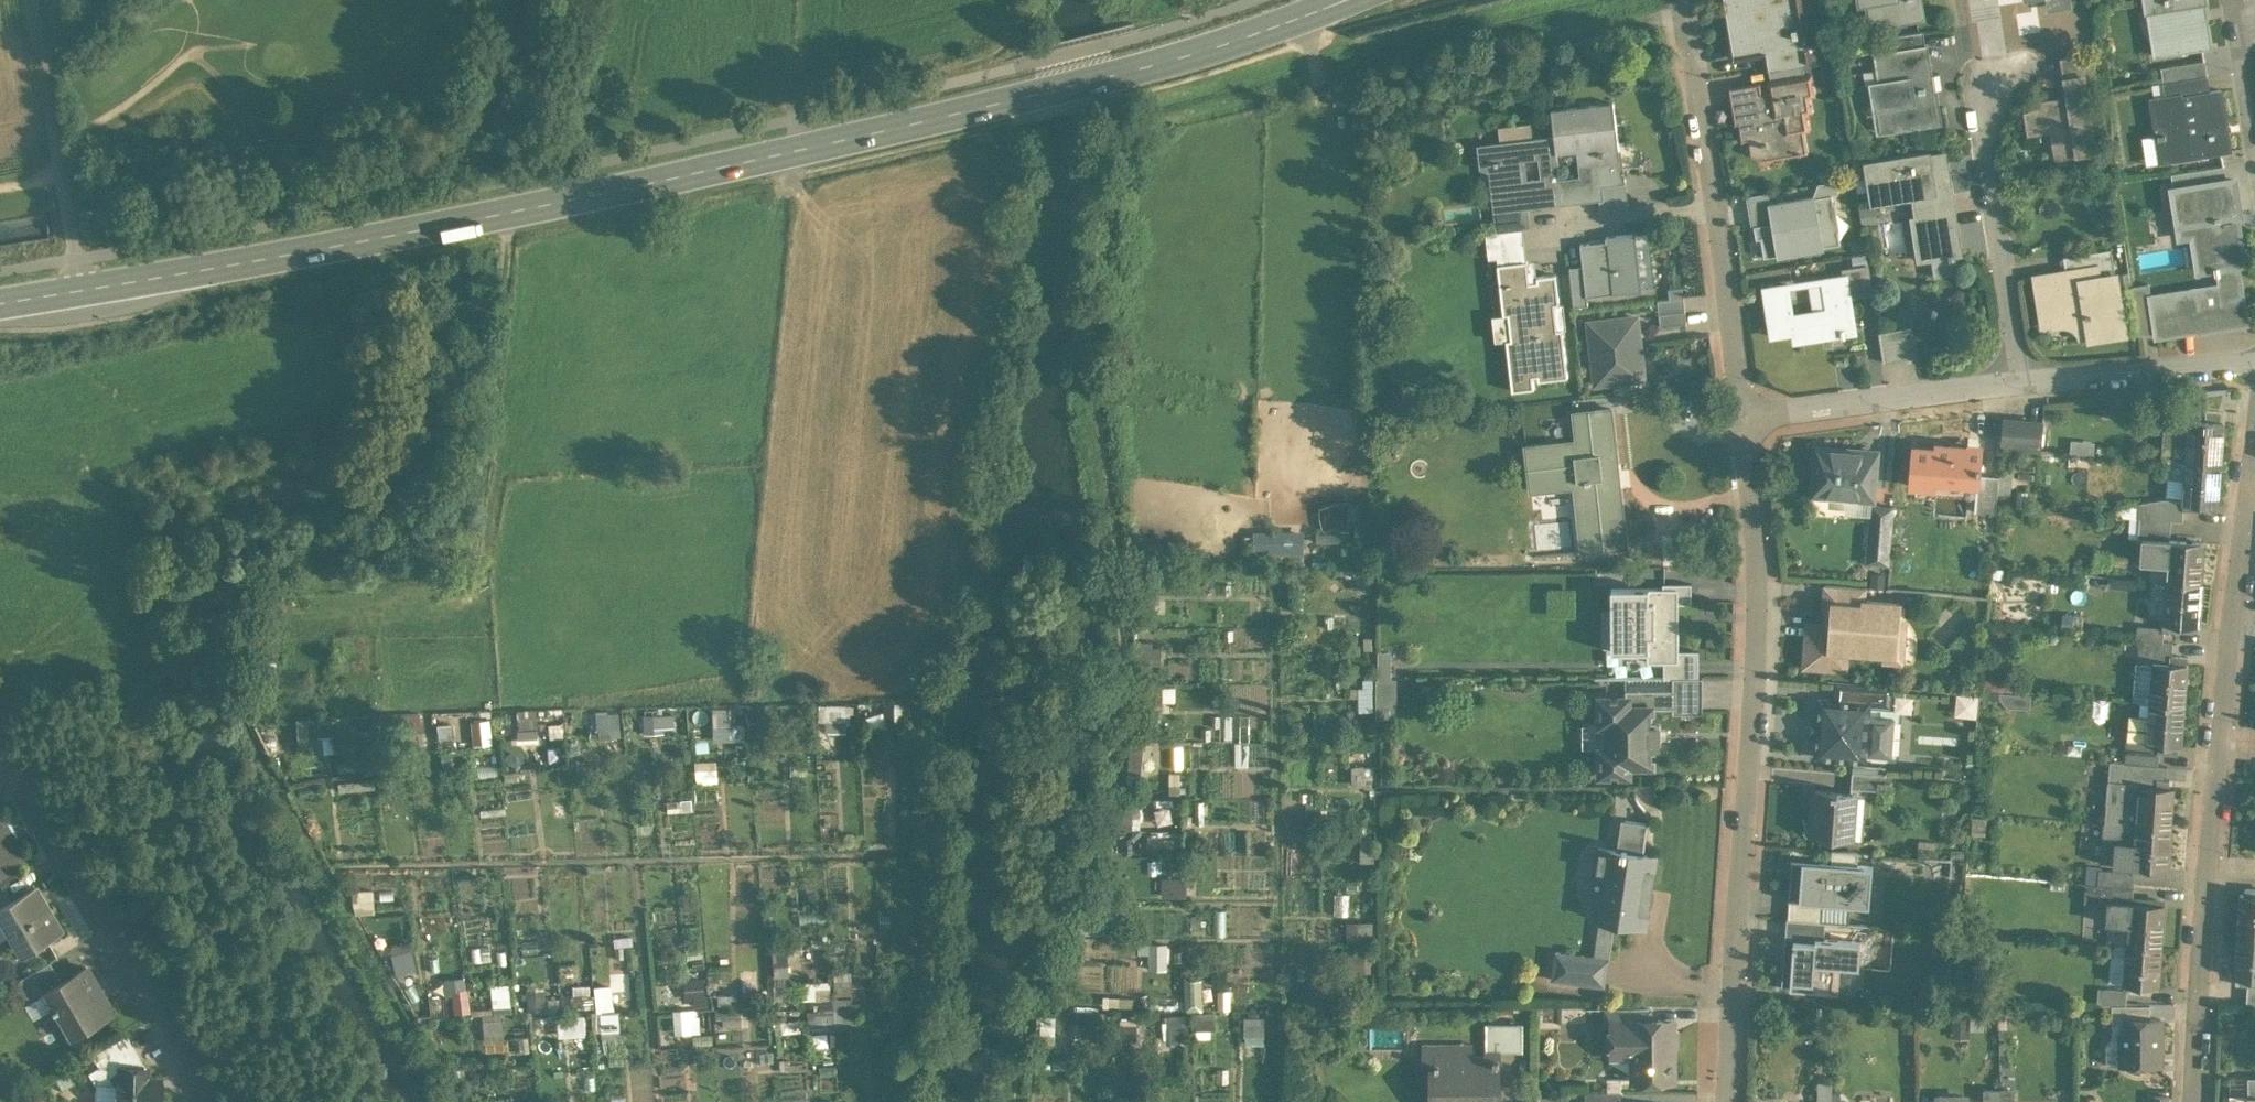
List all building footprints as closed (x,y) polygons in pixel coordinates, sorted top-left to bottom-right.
[(1735,55),(1767,50),(1800,44),(1793,0),(1725,0),(1735,55)] [(1860,3),(1873,1),(1877,25),(1924,17),(1922,0),(1859,0),(1860,3)] [(2146,11),(2156,10),(2160,33),(2153,34),(2156,54),(2210,46),(2206,20),(2203,20),(2201,3),(2207,2),(2206,0),(2145,0),(2146,11)] [(1923,31),(1890,36),(1892,51),(1925,46),(1923,31)] [(1800,44),(1767,50),(1770,67),(1803,62),(1800,44)] [(1892,51),(1876,54),(1881,81),(1871,83),(1875,107),(1889,105),(1893,128),(1940,121),(1933,73),(1930,74),(1926,46),(1925,46),(1892,51)] [(2094,53),(2063,57),(2066,74),(2084,71),(2086,87),(2099,85),(2094,53)] [(2205,60),(2161,67),(2164,82),(2207,75),(2205,60)] [(1803,62),(1770,67),(1771,80),(1805,75),(1803,62)] [(2084,71),(2066,74),(2070,97),(2030,104),(2032,112),(2027,113),(2029,130),(2057,125),(2059,142),(2055,142),(2058,156),(2096,150),(2086,87),(2084,71)] [(1771,91),(1761,92),(1759,82),(1731,87),(1737,120),(1741,120),(1743,133),(1752,131),(1753,136),(1763,134),(1764,139),(1762,139),(1763,145),(1765,144),(1766,150),(1773,149),(1773,148),(1778,147),(1779,153),(1791,151),(1791,152),(1806,149),(1802,128),(1808,127),(1805,109),(1810,108),(1808,93),(1814,92),(1810,74),(1805,75),(1771,80),(1770,81),(1771,91)] [(2207,75),(2164,82),(2166,95),(2166,98),(2210,90),(2207,75)] [(2210,90),(2166,98),(2166,95),(2154,96),(2160,134),(2161,134),(2162,139),(2161,139),(2165,161),(2230,150),(2220,89),(2210,90)] [(1530,122),(1506,125),(1507,139),(1532,136),(1530,122)] [(1616,123),(1554,130),(1554,134),(1556,151),(1579,149),(1582,176),(1559,179),(1562,200),(1600,195),(1601,206),(1629,203),(1626,176),(1622,177),(1616,123)] [(1507,139),(1488,141),(1491,163),(1501,161),(1502,176),(1496,177),(1499,205),(1495,205),(1498,229),(1523,227),(1520,205),(1528,204),(1562,200),(1559,179),(1556,151),(1554,134),(1532,136),(1507,139)] [(1945,152),(1930,155),(1929,152),(1867,162),(1873,201),(1912,195),(1916,217),(1913,217),(1919,259),(1961,252),(1945,152)] [(2222,165),(2173,173),(2176,188),(2224,180),(2222,165)] [(2176,188),(2174,189),(2179,222),(2194,220),(2202,268),(2215,266),(2238,263),(2243,262),(2236,213),(2240,212),(2235,179),(2224,180),(2176,188)] [(1832,193),(1772,203),(1775,221),(1754,225),(1757,238),(1761,237),(1765,256),(1841,243),(1839,230),(1840,230),(1835,201),(1834,201),(1832,193)] [(1581,243),(1587,295),(1640,288),(1633,232),(1607,235),(1606,239),(1581,243)] [(2111,248),(2082,253),(2085,268),(2114,264),(2111,248)] [(2082,253),(2064,256),(2066,271),(2085,268),(2082,253)] [(1527,259),(1498,263),(1503,313),(1509,313),(1511,337),(1506,338),(1513,389),(1535,388),(1533,375),(1538,374),(1539,379),(1568,376),(1564,327),(1558,328),(1555,302),(1560,302),(1556,273),(1538,275),(1538,279),(1530,280),(1527,259)] [(2151,294),(2150,294),(2155,331),(2156,332),(2195,326),(2195,329),(2247,321),(2244,300),(2238,263),(2215,266),(2216,272),(2218,272),(2221,287),(2197,291),(2196,287),(2151,294)] [(2066,271),(2036,276),(2044,325),(2087,317),(2091,338),(2125,332),(2116,274),(2115,274),(2114,264),(2085,268),(2066,271)] [(1854,273),(1822,278),(1827,309),(1793,314),(1788,283),(1764,287),(1772,335),(1794,332),(1795,340),(1856,331),(1850,295),(1872,292),(1868,265),(1853,267),(1854,273)] [(1665,284),(1666,296),(1656,296),(1658,323),(1684,321),(1681,283),(1665,284)] [(2151,294),(2149,283),(2131,285),(2139,334),(2155,331),(2150,294),(2151,294)] [(1590,321),(1597,383),(1633,378),(1632,370),(1643,369),(1638,315),(1590,321)] [(1912,326),(1880,332),(1884,361),(1917,355),(1912,326)] [(2227,389),(2191,392),(2189,418),(2206,419),(2207,407),(2219,408),(2222,408),(2227,390),(2227,389)] [(1596,409),(1574,411),(1578,440),(1526,445),(1528,465),(1530,464),(1530,462),(1534,461),(1537,483),(1576,479),(1584,544),(1603,542),(1604,547),(1627,545),(1611,407),(1603,408),(1602,406),(1596,406),(1596,409)] [(2207,407),(2206,419),(2189,418),(2188,433),(2166,431),(2164,459),(2186,461),(2221,463),(2222,463),(2225,421),(2218,420),(2219,408),(2207,407)] [(2043,423),(2004,420),(2002,446),(2041,449),(2043,423)] [(2070,438),(2070,449),(2093,448),(2093,437),(2070,438)] [(1981,449),(1935,445),(1932,478),(1977,482),(1979,482),(1979,475),(1981,449)] [(1877,450),(1817,446),(1816,462),(1815,462),(1814,475),(1815,475),(1814,492),(1873,497),(1877,450)] [(2221,463),(2186,461),(2183,502),(2218,505),(2221,463)] [(1999,476),(1979,475),(1979,482),(1977,482),(1975,510),(1996,512),(1999,476)] [(2184,506),(2155,504),(2154,518),(2171,519),(2183,520),(2184,506)] [(1891,514),(1872,512),(1868,560),(1887,561),(1891,514)] [(2154,518),(2140,517),(2139,537),(2147,537),(2170,539),(2171,519),(2154,518)] [(1304,532),(1257,532),(1257,550),(1304,550),(1304,532)] [(2170,539),(2147,537),(2147,539),(2148,539),(2146,560),(2145,560),(2145,562),(2152,562),(2150,579),(2166,580),(2201,582),(2204,542),(2170,539)] [(1691,540),(1661,540),(1664,566),(1691,566),(1691,540)] [(2201,582),(2166,580),(2163,621),(2179,622),(2179,629),(2192,630),(2192,623),(2199,624),(2202,582),(2201,582)] [(1692,602),(1692,582),(1664,582),(1664,587),(1679,587),(1679,602),(1692,602)] [(1900,603),(1865,600),(1865,586),(1826,583),(1824,606),(1833,606),(1832,623),(1808,621),(1805,666),(1847,669),(1848,650),(1897,654),(1900,603)] [(1650,587),(1612,587),(1612,650),(1648,650),(1649,650),(1650,650),(1650,635),(1656,635),(1656,600),(1650,600),(1650,587)] [(1664,587),(1650,587),(1650,600),(1656,600),(1656,635),(1650,635),(1650,650),(1649,650),(1648,650),(1648,661),(1664,661),(1679,661),(1679,649),(1679,602),(1679,587),(1664,587)] [(2164,626),(2138,624),(2137,639),(2140,640),(2140,639),(2163,641),(2164,626)] [(1989,626),(1987,643),(2000,644),(2002,627),(1989,626)] [(2163,641),(2140,639),(2140,640),(2139,662),(2154,663),(2154,661),(2171,662),(2173,642),(2163,641)] [(1352,708),(1393,708),(1394,676),(1388,676),(1388,647),(1374,647),(1374,675),(1360,675),(1360,684),(1352,684),(1352,708)] [(1699,649),(1679,649),(1679,661),(1664,661),(1665,676),(1673,676),(1699,676),(1699,649)] [(2171,662),(2154,661),(2154,663),(2150,702),(2185,704),(2188,664),(2171,662)] [(1999,676),(1980,676),(1980,688),(2025,688),(2025,664),(1999,664),(1999,676)] [(1703,712),(1703,676),(1699,676),(1673,676),(1673,688),(1673,707),(1673,712),(1703,712)] [(1891,686),(1838,681),(1837,699),(1869,701),(1869,703),(1890,704),(1891,686)] [(1626,696),(1601,697),(1601,723),(1608,723),(1608,747),(1602,747),(1602,773),(1629,773),(1629,764),(1652,764),(1652,746),(1660,746),(1660,723),(1652,723),(1652,707),(1673,707),(1673,688),(1626,689),(1626,696)] [(2028,704),(2028,691),(1998,691),(1998,703),(2028,704)] [(1837,699),(1821,697),(1821,700),(1820,700),(1819,713),(1820,714),(1819,719),(1815,719),(1814,733),(1818,733),(1818,739),(1817,739),(1816,752),(1817,752),(1816,755),(1865,759),(1866,751),(1869,752),(1868,753),(1890,754),(1893,719),(1871,717),(1871,718),(1868,718),(1869,703),(1869,701),(1837,699)] [(850,703),(824,702),(823,728),(849,729),(850,703)] [(2185,704),(2150,702),(2149,716),(2129,714),(2127,738),(2147,740),(2147,742),(2159,743),(2158,751),(2160,751),(2174,752),(2174,745),(2181,745),(2185,704)] [(713,705),(714,737),(743,736),(743,721),(730,722),(730,704),(713,705)] [(518,732),(535,734),(539,709),(522,706),(518,732)] [(621,734),(620,708),(586,710),(587,736),(621,734)] [(644,727),(675,727),(675,711),(644,710),(644,727)] [(297,716),(299,752),(340,750),(339,715),(297,716)] [(472,717),(473,741),(492,740),(492,717),(472,717)] [(439,721),(440,745),(458,745),(457,721),(439,721)] [(2147,740),(2127,738),(2126,762),(2159,765),(2159,764),(2160,751),(2158,751),(2159,743),(2147,742),(2147,740)] [(2126,762),(2110,761),(2109,781),(2140,784),(2140,783),(2166,785),(2167,765),(2159,764),(2159,765),(2126,762)] [(1373,780),(1372,762),(1352,763),(1353,781),(1373,780)] [(1862,771),(1853,771),(1852,786),(1876,789),(1877,773),(1862,771)] [(2166,785),(2140,783),(2140,784),(2109,781),(2105,822),(2120,823),(2171,827),(2174,786),(2166,785)] [(1838,791),(1816,789),(1812,834),(1854,837),(1857,794),(1838,792),(1838,791)] [(21,859),(12,844),(17,840),(4,818),(0,821),(0,871),(21,859)] [(2171,827),(2120,823),(2117,863),(2133,864),(2133,866),(2149,867),(2149,873),(2158,874),(2158,868),(2168,868),(2171,827)] [(1656,855),(1599,846),(1595,872),(1608,874),(1604,900),(1615,901),(1613,920),(1645,924),(1656,855)] [(1831,862),(1859,864),(1859,851),(1832,849),(1831,862)] [(1792,874),(1802,876),(1803,859),(1792,858),(1792,874)] [(1831,862),(1803,859),(1802,876),(1792,874),(1790,892),(1801,893),(1800,899),(1823,902),(1870,906),(1874,865),(1859,864),(1831,862)] [(2134,871),(2101,868),(2100,884),(2133,886),(2134,871)] [(1163,878),(1165,894),(1187,891),(1185,875),(1163,878)] [(2147,903),(2132,902),(2133,886),(2100,884),(2087,883),(2085,900),(2111,902),(2110,921),(2129,922),(2127,943),(2162,946),(2165,905),(2155,904),(2156,898),(2147,897),(2147,903)] [(34,885),(9,899),(0,905),(0,911),(24,950),(60,929),(34,885)] [(9,899),(1,886),(0,887),(0,905),(9,899)] [(353,889),(355,911),(374,910),(373,888),(353,889)] [(2247,888),(2246,894),(2241,893),(2238,934),(2254,935),(2254,888),(2247,888)] [(1787,917),(1822,920),(1823,902),(1800,899),(1801,893),(1790,892),(1787,917)] [(1817,937),(1825,937),(1826,920),(1822,920),(1787,917),(1784,959),(1792,960),(1795,939),(1816,941),(1817,937)] [(2237,934),(2234,975),(2254,977),(2254,935),(2238,934),(2237,934)] [(1816,941),(1795,939),(1792,960),(1790,980),(1814,982),(1816,963),(1841,965),(1860,966),(1862,941),(1825,937),(1817,937),(1816,941)] [(2162,946),(2127,943),(2124,984),(2159,986),(2162,946)] [(398,973),(419,968),(414,945),(393,950),(398,973)] [(1609,958),(1556,951),(1552,978),(1605,985),(1609,958)] [(1839,993),(1841,965),(1816,963),(1814,982),(1790,980),(1792,960),(1784,959),(1782,984),(1790,985),(1790,988),(1839,993)] [(49,960),(12,982),(13,982),(25,1003),(24,1004),(25,1004),(45,992),(43,990),(61,980),(49,960)] [(61,980),(43,990),(45,992),(54,1008),(56,1007),(72,1034),(112,1011),(85,965),(61,980)] [(1182,1005),(1199,1004),(1198,976),(1182,976),(1182,1005)] [(467,977),(449,978),(452,1011),(470,1010),(467,977)] [(597,1006),(614,1006),(613,982),(596,982),(597,1006)] [(688,1004),(708,999),(705,983),(685,988),(688,1004)] [(2252,983),(2247,984),(2247,1003),(2254,1003),(2254,983),(2252,983)] [(2125,990),(2099,988),(2098,1004),(2112,1004),(2124,1004),(2125,990)] [(738,1015),(737,991),(716,992),(717,1017),(738,1015)] [(587,1032),(586,1012),(559,1013),(559,994),(546,995),(548,1034),(587,1032)] [(852,995),(834,996),(835,1008),(804,1011),(806,1029),(855,1024),(852,995)] [(2124,1004),(2112,1004),(2112,1019),(2128,1019),(2128,1018),(2150,1018),(2150,1004),(2124,1004)] [(699,1030),(698,1005),(673,1006),(674,1031),(699,1030)] [(1652,1008),(1612,1008),(1612,1023),(1627,1023),(1627,1021),(1652,1021),(1652,1008)] [(1183,1037),(1183,1012),(1166,1012),(1166,1036),(1183,1037)] [(1241,1014),(1242,1043),(1261,1043),(1261,1014),(1241,1014)] [(484,1018),(484,1039),(503,1038),(503,1017),(484,1018)] [(2150,1018),(2128,1018),(2128,1019),(2128,1033),(2121,1033),(2121,1064),(2162,1064),(2162,1018),(2150,1018)] [(1652,1021),(1627,1021),(1627,1023),(1627,1050),(1631,1054),(1635,1054),(1635,1078),(1673,1078),(1672,1045),(1678,1045),(1678,1029),(1672,1029),(1672,1021),(1652,1021)] [(1523,1022),(1486,1022),(1486,1050),(1523,1050),(1523,1022)] [(126,1033),(92,1053),(98,1065),(88,1071),(95,1082),(118,1083),(118,1078),(121,1078),(121,1065),(144,1066),(144,1064),(126,1033)] [(1473,1061),(1473,1048),(1435,1048),(1435,1097),(1446,1097),(1446,1101),(1500,1101),(1499,1057),(1494,1057),(1494,1062),(1473,1061)] [(144,1078),(144,1066),(121,1065),(121,1078),(118,1078),(118,1083),(117,1101),(159,1101),(159,1079),(144,1078)] [(1814,1099),(1828,1099),(1828,1079),(1815,1078),(1814,1099)] [(1985,1089),(1985,1101),(2000,1101),(2000,1089),(1985,1089)] [(2000,1089),(2000,1101),(2014,1101),(2014,1089),(2000,1089)] [(1585,1091),(1586,1101),(1623,1101),(1623,1091),(1585,1091)]
